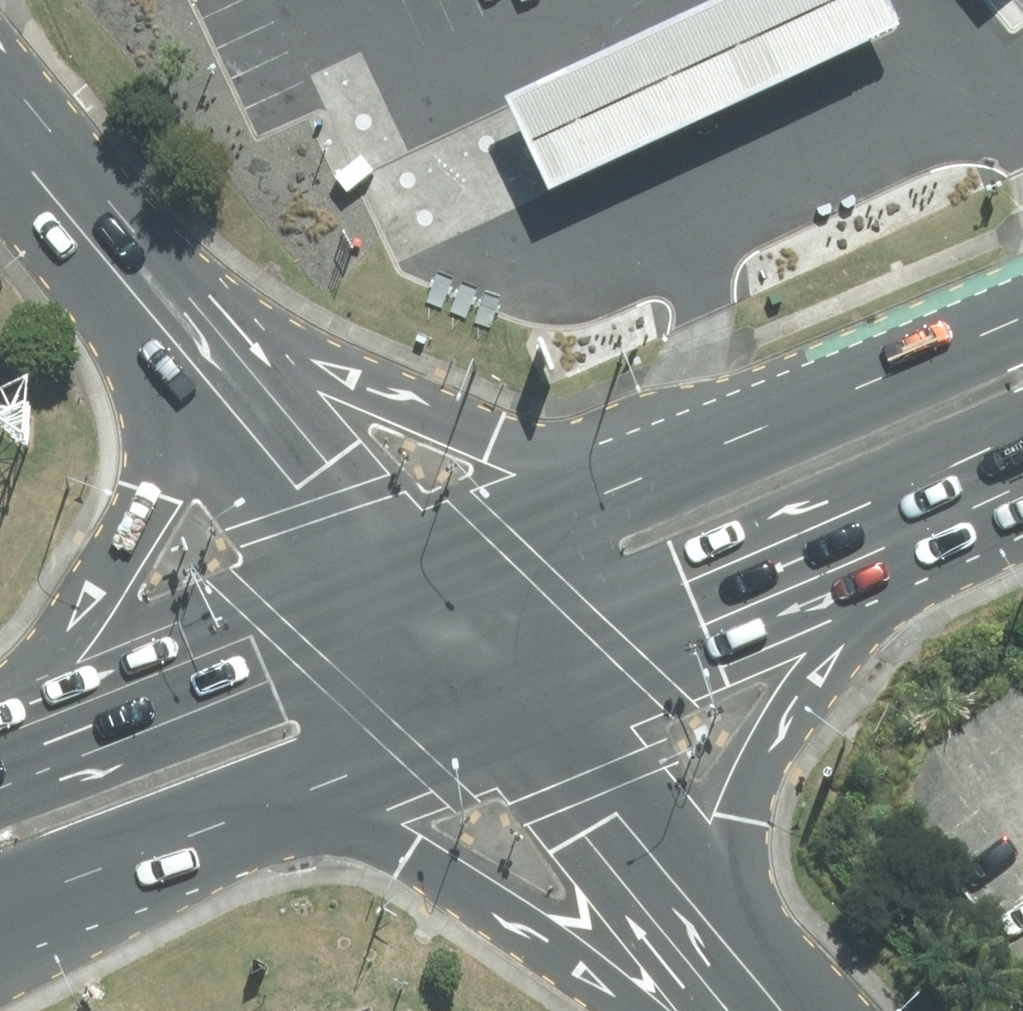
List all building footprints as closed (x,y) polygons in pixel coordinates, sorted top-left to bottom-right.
[(505,113),(550,207),(896,44),(875,0),(745,0),(505,113)]
